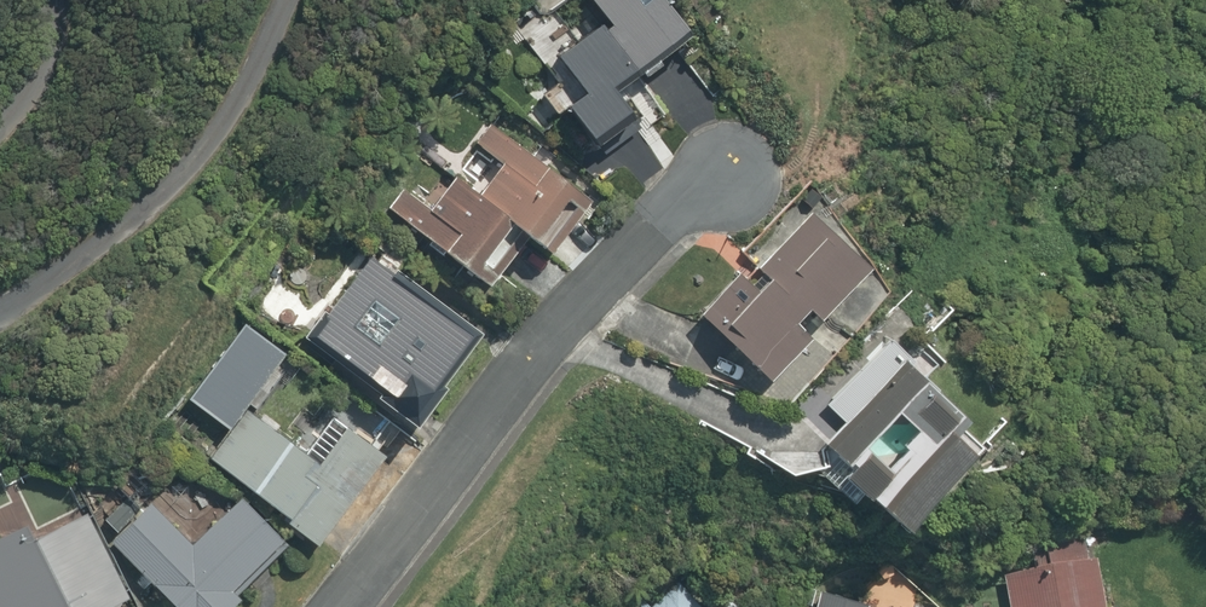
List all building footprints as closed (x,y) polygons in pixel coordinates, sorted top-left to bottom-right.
[(592,136),(636,105),(618,78),(690,28),(671,0),(597,0),(607,15),(540,61),(592,136)] [(480,185),(458,169),(448,184),(438,178),(422,201),(406,190),(390,213),(495,285),(521,247),(502,234),(512,220),(551,246),(591,188),(490,117),(474,140),(499,157),(480,185)] [(878,261),(819,205),(710,318),(769,374),(878,261)] [(400,267),(376,251),(364,269),(347,258),(302,328),(385,382),(378,394),(423,423),(449,383),(442,378),(472,332),(392,280),(400,267)] [(251,405),(290,354),(247,321),(192,395),(235,427),(251,405)] [(962,415),(882,345),(829,405),(847,421),(819,452),(905,528),(971,454),(947,432),(962,415)] [(388,452),(340,417),(314,452),(251,405),(235,427),(212,458),(323,540),(388,452)] [(114,537),(183,606),(227,606),(243,592),(233,582),(283,533),(242,493),(194,541),(152,499),(114,537)] [(0,530),(0,606),(100,606),(128,594),(89,507),(35,531),(28,517),(0,530)] [(1095,541),(1003,556),(1012,606),(1106,606),(1095,541)] [(864,597),(827,587),(822,606),(862,606),(864,597)]
